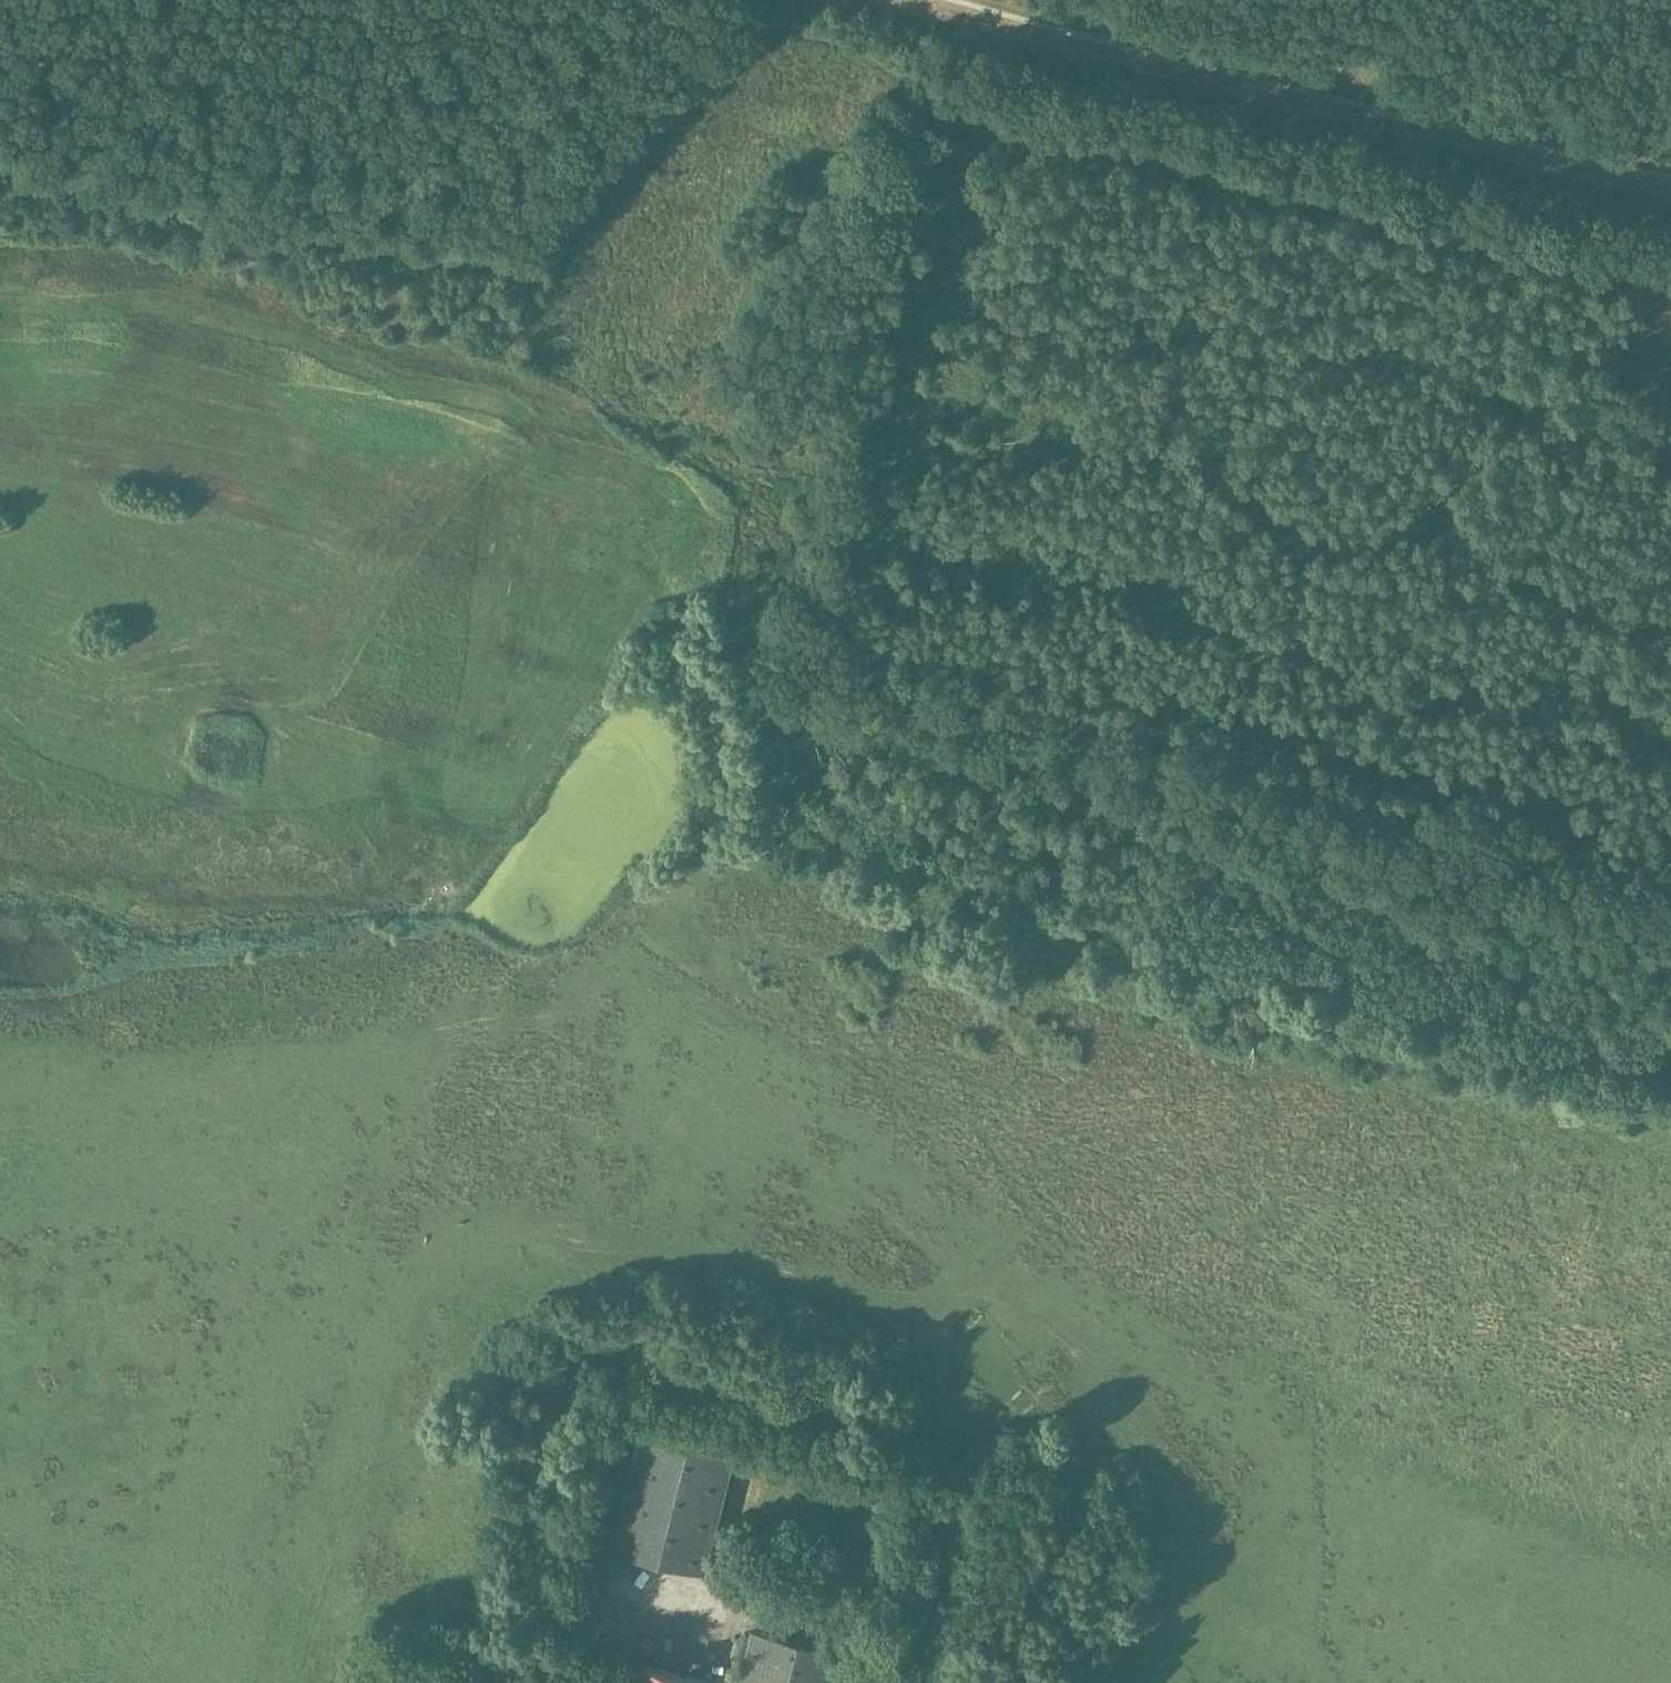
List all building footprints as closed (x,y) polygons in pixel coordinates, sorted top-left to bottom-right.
[(641,1420),(609,1550),(701,1573),(733,1442),(641,1420)] [(751,1631),(738,1682),(832,1682),(839,1653),(751,1631)] [(703,1680),(628,1662),(622,1682),(702,1682),(703,1680)]
